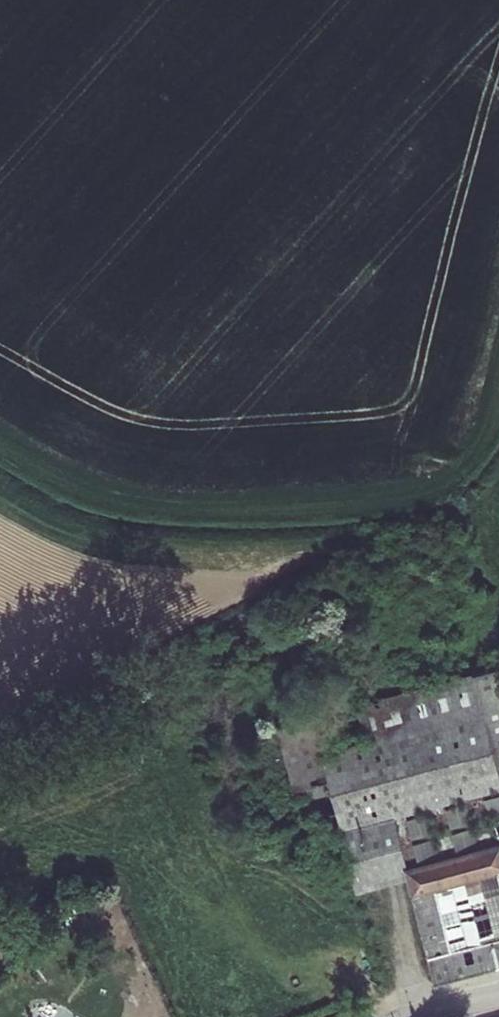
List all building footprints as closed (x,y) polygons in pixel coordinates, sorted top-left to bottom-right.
[(353,703),(365,739),(320,751),(310,717),(276,728),(295,797),(329,789),(356,892),(408,878),(429,966),(449,961),(454,979),(498,966),(498,664),(353,703)] [(434,985),(454,979),(449,961),(429,966),(434,985)]
